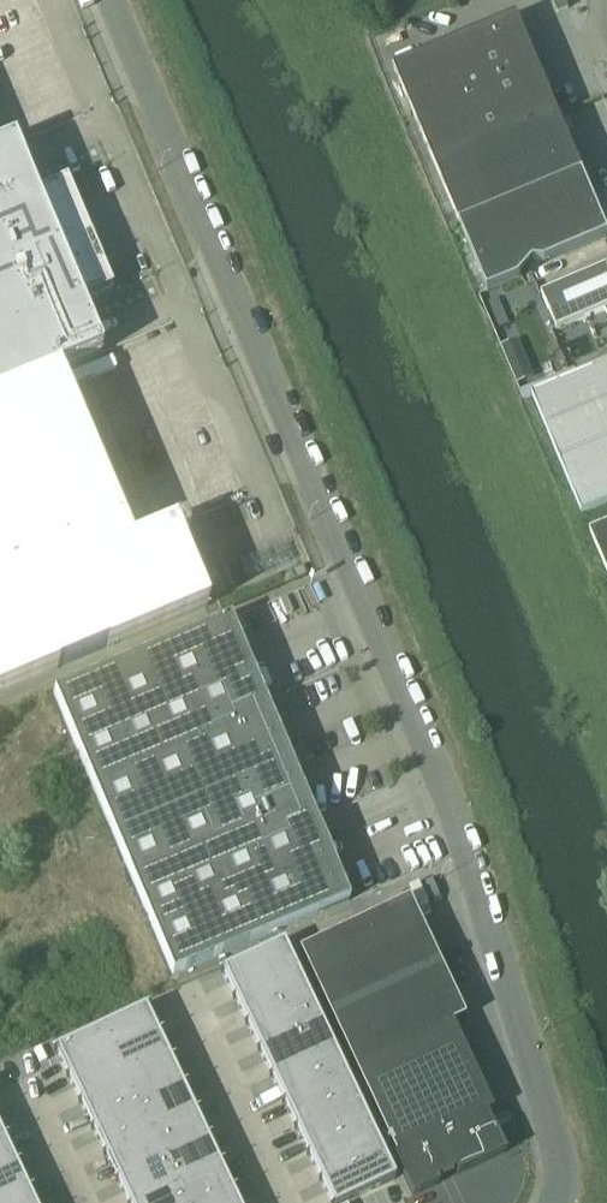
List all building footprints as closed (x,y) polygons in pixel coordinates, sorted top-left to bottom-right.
[(557,14),(569,9),(565,0),(560,0),(553,3),(557,14)] [(394,69),(436,168),(559,116),(518,18),(394,69)] [(436,168),(460,226),(584,174),(559,116),(436,168)] [(88,236),(65,182),(33,195),(11,146),(0,150),(0,273),(88,236)] [(460,226),(488,293),(519,280),(534,263),(546,263),(606,237),(606,230),(584,174),(460,226)] [(0,273),(0,694),(207,606),(173,527),(129,545),(57,373),(100,354),(79,304),(111,290),(88,236),(0,273)] [(542,295),(556,331),(586,318),(586,319),(605,311),(606,315),(606,268),(542,295)] [(524,359),(510,366),(517,383),(532,377),(524,359)] [(582,515),(606,505),(606,367),(533,397),(561,464),(582,515)] [(606,574),(606,527),(590,534),(606,574)] [(349,902),(230,619),(52,694),(172,977),(349,902)] [(297,952),(412,1197),(437,1185),(435,1182),(440,1179),(441,1180),(441,1181),(442,1181),(443,1182),(444,1182),(445,1182),(447,1182),(448,1181),(449,1180),(450,1179),(450,1178),(451,1177),(450,1176),(450,1174),(455,1172),(457,1176),(504,1153),(485,1113),(483,1114),(443,1030),(464,1019),(408,900),(297,952)] [(282,944),(222,973),(235,999),(295,971),(282,944)] [(295,971),(235,999),(247,1026),(307,997),(295,971)] [(307,997),(247,1026),(259,1052),(320,1023),(307,997)] [(144,1009),(100,1030),(112,1057),(157,1036),(144,1009)] [(320,1023),(259,1052),(271,1078),(332,1049),(320,1023)] [(100,1030),(55,1051),(68,1078),(112,1057),(100,1030)] [(157,1036),(112,1057),(125,1083),(169,1062),(157,1036)] [(332,1049),(271,1078),(284,1104),(344,1075),(332,1049)] [(112,1057),(68,1078),(80,1104),(125,1083),(112,1057)] [(169,1062),(125,1083),(137,1109),(181,1088),(169,1062)] [(344,1075),(284,1104),(296,1130),(356,1101),(344,1075)] [(125,1083),(80,1104),(93,1130),(137,1109),(125,1083)] [(181,1088),(137,1109),(149,1135),(194,1114),(181,1088)] [(356,1101),(296,1130),(308,1156),(369,1127),(356,1101)] [(137,1109),(93,1130),(105,1156),(149,1135),(137,1109)] [(194,1114),(149,1135),(162,1161),(206,1141),(194,1114)] [(369,1127),(308,1156),(321,1182),(381,1153),(369,1127)] [(149,1135),(105,1156),(117,1182),(162,1161),(149,1135)] [(0,1142),(0,1174),(15,1167),(3,1141),(0,1142)] [(206,1141),(162,1161),(174,1188),(218,1167),(206,1141)] [(321,1182),(331,1202),(346,1202),(394,1180),(381,1153),(321,1182)] [(117,1182),(127,1202),(141,1202),(174,1188),(162,1161),(117,1182)] [(0,1174),(0,1202),(6,1202),(27,1193),(15,1167),(0,1174)] [(174,1188),(181,1202),(209,1202),(231,1193),(218,1167),(174,1188)] [(141,1202),(181,1202),(174,1188),(141,1202)] [(6,1202),(32,1202),(27,1193),(6,1202)] [(209,1202),(235,1202),(231,1193),(209,1202)]
